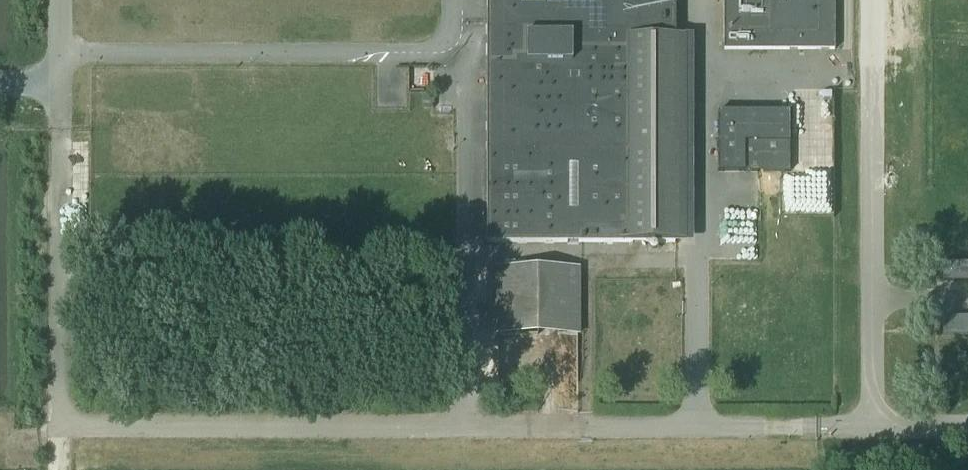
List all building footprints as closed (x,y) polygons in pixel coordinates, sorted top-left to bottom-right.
[(675,0),(487,0),(487,22),(487,35),(487,243),(581,243),(630,243),(630,124),(630,36),(676,36),(675,0)] [(724,50),(834,50),(834,0),(724,0),(724,50)] [(718,172),(759,172),(789,172),(790,112),(718,112),(718,172)] [(675,128),(639,129),(639,151),(675,151),(675,128)] [(944,282),(944,281),(967,281),(967,263),(942,263),(942,282),(944,282)] [(498,267),(498,336),(579,337),(580,267),(498,267)] [(967,336),(967,317),(944,317),(942,317),(942,336),(967,336)]
